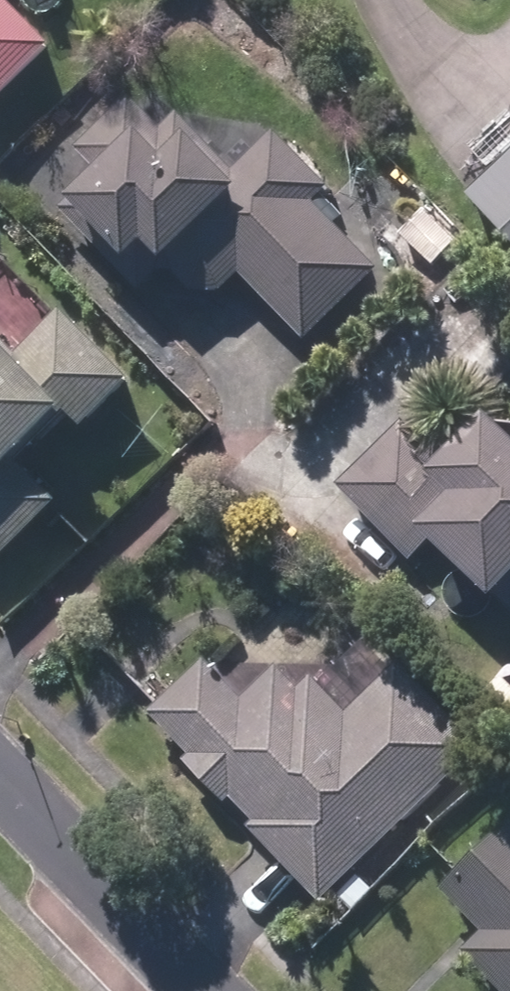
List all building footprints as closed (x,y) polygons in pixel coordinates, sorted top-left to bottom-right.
[(64,47),(20,0),(0,0),(0,108),(64,47)] [(248,270),(313,338),(382,271),(319,203),(336,187),(282,133),(241,172),(186,115),(171,131),(139,98),(87,148),(111,172),(71,209),(147,288),(175,260),(203,289),(216,277),(229,291),(248,270)] [(509,224),(509,167),(481,194),(509,224)] [(407,234),(438,266),(464,243),(431,210),(407,234)] [(2,569),(74,502),(36,462),(90,411),(104,425),(152,380),(88,312),(40,357),(0,314),(0,568),(2,569)] [(509,595),(509,419),(484,444),(470,431),(445,455),(413,424),(350,485),(419,556),(445,529),(509,595)] [(261,825),(328,896),(486,748),(409,665),(355,716),(321,680),(306,693),(284,670),(253,701),(216,662),(163,711),(204,755),(197,761),(233,800),(240,792),(266,819),(261,825)] [(509,674),(478,705),(505,733),(509,728),(509,674)] [(456,889),(495,930),(474,950),(509,987),(509,837),(456,889)] [(342,896),(357,911),(378,891),(363,876),(342,896)]
